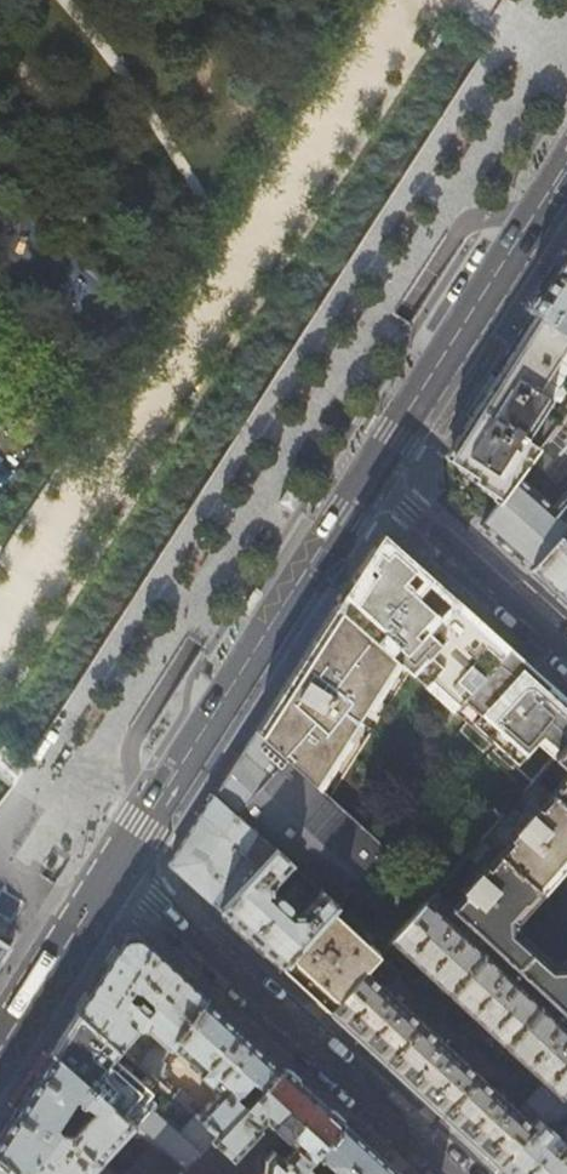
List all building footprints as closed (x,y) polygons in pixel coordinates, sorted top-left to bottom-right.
[(527,308),(539,315),(566,333),(566,245),(527,308)] [(539,316),(470,426),(451,455),(457,504),(483,521),(566,407),(566,334),(539,316)] [(483,521),(480,525),(501,544),(529,570),(560,536),(566,528),(566,407),(483,521)] [(560,536),(529,570),(565,602),(566,603),(566,542),(560,536)] [(336,606),(532,778),(566,742),(566,701),(374,539),(354,574),(336,606)] [(396,660),(336,606),(292,674),(256,731),(315,786),(396,660)] [(384,850),(315,786),(256,731),(236,763),(215,794),(277,850),(276,851),(292,865),(302,874),(311,883),(320,891),(336,905),(384,850)] [(555,757),(566,768),(566,744),(555,757)] [(564,778),(565,780),(552,795),(566,808),(566,775),(564,778)] [(535,780),(521,796),(529,803),(544,787),(535,780)] [(220,912),(276,851),(277,850),(215,794),(192,831),(170,866),(194,888),(220,912)] [(552,795),(541,806),(539,805),(509,839),(510,841),(501,851),(542,889),(566,861),(566,808),(552,795)] [(499,821),(485,837),(493,844),(507,828),(499,821)] [(493,844),(485,837),(468,856),(476,863),(493,844)] [(273,885),(292,865),(276,851),(220,912),(241,932),(280,967),(331,910),(336,905),(320,891),(301,911),(293,912),(290,908),(291,907),(279,895),(277,896),(272,892),(273,885)] [(527,906),(542,889),(501,851),(488,865),(486,865),(463,890),(465,891),(450,907),(517,967),(533,948),(514,931),(514,921),(527,906)] [(311,883),(302,874),(297,880),(306,888),(311,883)] [(517,967),(450,907),(435,893),(391,942),(545,1082),(518,1110),(366,971),(329,1012),(498,1167),(562,1096),(566,1090),(566,1013),(517,967)] [(381,954),(331,910),(280,967),(296,981),(329,1012),(366,971),(381,954)] [(101,974),(78,1010),(128,1054),(132,1049),(127,1045),(125,1044),(139,1028),(148,1027),(160,1039),(154,1048),(152,1047),(140,1065),(152,1076),(161,1061),(170,1046),(206,997),(170,963),(141,937),(123,939),(101,974)] [(10,946),(0,940),(0,962),(10,946)] [(533,948),(517,967),(566,1013),(566,959),(563,964),(552,965),(533,948)] [(206,997),(170,1046),(199,1072),(198,1073),(210,1085),(211,1084),(220,1092),(197,1115),(218,1134),(282,1067),(261,1048),(230,1019),(206,997)] [(128,1054),(78,1010),(65,1029),(51,1052),(134,1124),(140,1129),(174,1095),(160,1082),(152,1076),(140,1065),(128,1054)] [(51,1052),(0,1131),(0,1173),(88,1173),(134,1124),(51,1052)] [(161,1061),(152,1076),(160,1082),(170,1068),(161,1061)] [(185,1168),(180,1173),(211,1173),(227,1157),(231,1160),(260,1130),(258,1128),(265,1121),(293,1145),(281,1157),(272,1149),(262,1159),(260,1171),(262,1173),(260,1173),(299,1173),(344,1124),(315,1097),(282,1067),(218,1134),(185,1168)] [(180,1089),(174,1095),(186,1106),(192,1100),(180,1089)] [(566,1112),(566,1101),(562,1096),(498,1167),(506,1173),(566,1173),(566,1145),(546,1125),(548,1121),(559,1121),(566,1112)] [(197,1115),(195,1113),(161,1148),(185,1168),(218,1134),(197,1115)] [(344,1124),(299,1173),(399,1173),(371,1148),(344,1124)]
